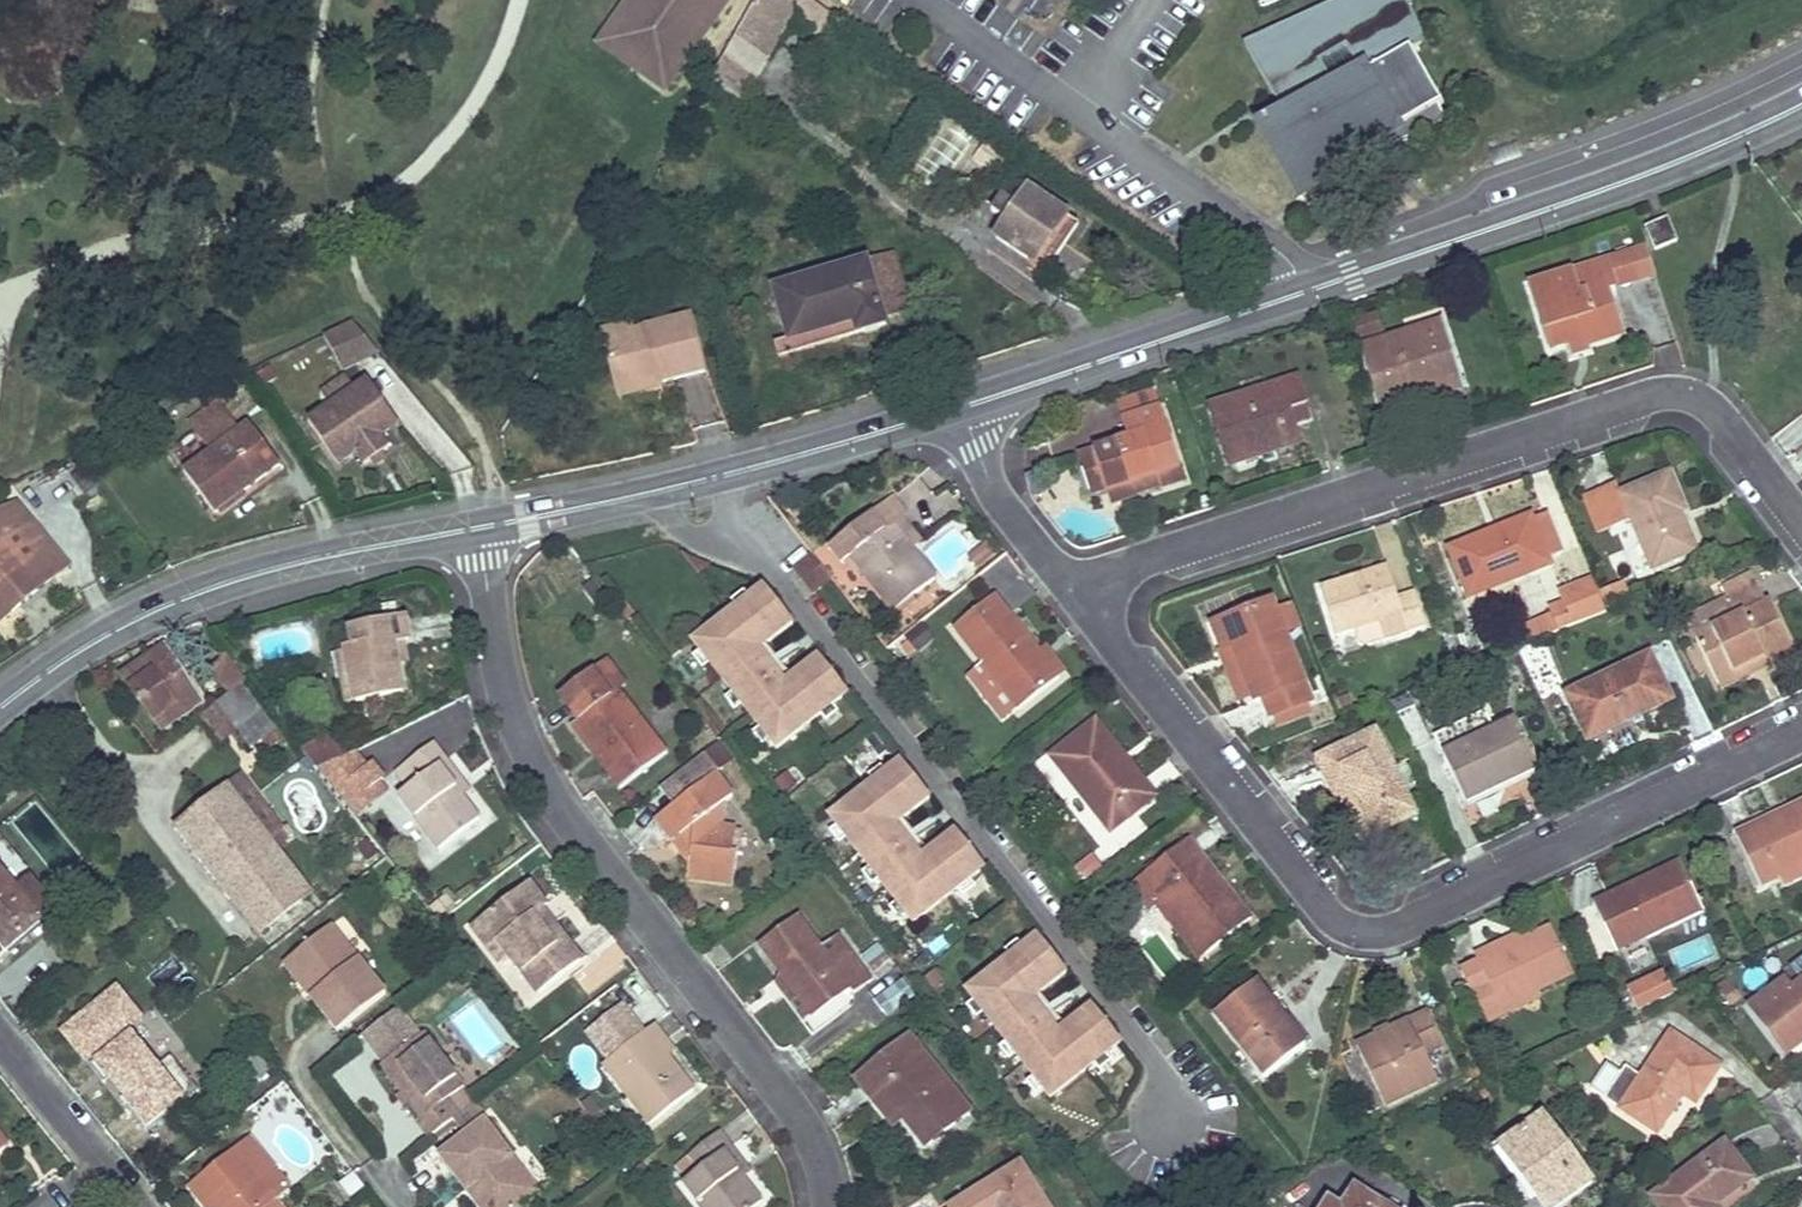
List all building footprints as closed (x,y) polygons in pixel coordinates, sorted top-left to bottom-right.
[(602,46),(667,90),(727,0),(633,0),(602,46)] [(711,81),(741,102),(797,0),(756,0),(711,81)] [(1243,43),(1280,111),(1258,123),(1299,198),(1315,187),(1314,185),(1366,148),(1372,157),(1444,124),(1437,106),(1440,104),(1410,49),(1424,41),(1405,0),(1338,0),(1243,43)] [(1018,184),(1007,199),(1002,195),(992,210),(1007,221),(996,236),(1035,263),(1045,247),(1057,255),(1079,223),(1029,189),(1028,191),(1018,184)] [(1653,251),(1675,241),(1666,219),(1644,229),(1653,251)] [(882,319),(909,311),(892,256),(866,264),(878,303),(882,319)] [(1606,291),(1614,287),(1606,262),(1530,286),(1550,350),(1568,344),(1572,355),(1586,350),(1585,346),(1621,335),(1606,291)] [(866,264),(866,263),(774,290),(790,342),(834,329),(838,339),(884,326),(882,319),(878,303),(866,264)] [(1352,322),(1357,338),(1379,330),(1374,315),(1352,322)] [(633,331),(604,339),(608,357),(617,389),(656,379),(657,384),(658,383),(704,371),(690,317),(633,331)] [(1361,348),(1380,405),(1443,384),(1446,392),(1462,387),(1441,322),(1361,348)] [(378,353),(352,323),(323,338),(343,371),(378,353)] [(630,323),(590,334),(597,360),(608,357),(604,339),(633,331),(630,323)] [(333,405),(353,391),(344,378),(324,392),(333,405)] [(657,384),(656,379),(617,389),(618,396),(659,385),(658,383),(657,384)] [(1228,466),(1299,443),(1294,425),(1290,412),(1307,407),(1298,379),(1209,407),(1228,466)] [(379,436),(397,424),(368,381),(353,391),(333,405),(308,423),(338,465),(355,453),(364,466),(388,449),(379,436)] [(1382,413),(1446,392),(1443,384),(1380,405),(1382,413)] [(215,403),(188,424),(199,436),(226,416),(215,403)] [(1307,407),(1290,412),(1294,425),(1311,420),(1307,407)] [(1159,489),(1182,481),(1160,411),(1121,423),(1127,442),(1078,457),(1082,471),(1097,466),(1105,490),(1109,504),(1134,497),(1130,481),(1154,474),(1159,489)] [(215,514),(279,465),(249,423),(237,432),(226,416),(199,436),(210,452),(183,472),(215,514)] [(1097,466),(1082,471),(1089,495),(1105,490),(1097,466)] [(1130,481),(1134,497),(1159,489),(1154,474),(1130,481)] [(1673,515),(1684,511),(1668,474),(1620,494),(1616,484),(1598,492),(1613,527),(1630,520),(1651,569),(1694,551),(1684,526),(1679,528),(1673,515)] [(899,518),(904,514),(890,498),(850,531),(827,549),(841,565),(850,558),(894,612),(934,580),(908,549),(890,526),(899,518)] [(21,528),(30,520),(17,506),(6,511),(21,528)] [(68,566),(30,520),(21,528),(6,511),(0,514),(0,623),(68,566)] [(1531,520),(1530,517),(1448,549),(1467,598),(1549,565),(1546,559),(1562,553),(1546,514),(1531,520)] [(890,526),(908,549),(917,541),(899,518),(890,526)] [(817,589),(830,579),(812,555),(799,565),(799,570),(801,576),(804,581),(807,585),(812,587),(817,589)] [(1413,592),(1396,598),(1386,567),(1320,588),(1335,637),(1378,623),(1384,640),(1424,627),(1413,592)] [(1769,604),(1765,605),(1750,574),(1721,589),(1726,599),(1685,619),(1715,682),(1762,659),(1766,668),(1794,655),(1769,604)] [(1558,632),(1605,612),(1593,581),(1559,595),(1563,606),(1550,611),(1551,614),(1539,619),(1546,637),(1558,632)] [(1630,600),(1623,583),(1600,592),(1606,608),(1630,600)] [(764,646),(793,624),(764,588),(728,616),(694,643),(722,679),(748,713),(777,750),(812,723),(848,694),(819,657),(791,680),(789,691),(777,691),(779,678),(763,658),(751,657),(752,644),(764,646)] [(1036,652),(993,597),(953,627),(981,663),(1016,709),(1017,710),(1057,679),(1036,652)] [(1221,650),(1232,646),(1252,698),(1253,702),(1262,698),(1269,716),(1309,701),(1283,634),(1299,627),(1290,604),(1274,611),(1271,603),(1211,626),(1221,650)] [(1487,656),(1520,643),(1504,605),(1472,618),(1487,656)] [(354,650),(346,652),(356,702),(402,692),(393,644),(408,640),(404,620),(350,631),(354,650)] [(789,691),(791,680),(764,646),(752,644),(751,657),(763,658),(779,678),(777,691),(789,691)] [(1252,698),(1232,646),(1221,650),(1218,651),(1238,703),(1252,698)] [(1043,647),(1036,652),(1057,679),(1064,673),(1043,647)] [(163,648),(122,677),(139,697),(136,699),(162,730),(199,703),(163,648)] [(346,652),(337,654),(348,704),(356,702),(346,652)] [(211,669),(230,694),(241,686),(245,682),(226,656),(211,669)] [(1566,697),(1587,741),(1669,701),(1648,657),(1566,697)] [(1762,659),(1715,682),(1720,691),(1766,668),(1762,659)] [(625,686),(605,661),(591,672),(610,697),(617,692),(625,686)] [(1016,709),(981,663),(965,675),(1000,721),(1016,709)] [(591,672),(560,696),(578,721),(572,727),(591,752),(596,749),(612,769),(607,773),(619,789),(664,754),(617,692),(610,697),(591,672)] [(236,731),(261,711),(241,686),(230,694),(216,705),(236,731)] [(1433,738),(1464,803),(1536,768),(1514,723),(1488,735),(1479,715),(1433,738)] [(1153,797),(1094,723),(1050,757),(1109,831),(1153,797)] [(258,762),(282,740),(275,732),(250,754),(258,762)] [(1352,790),(1371,830),(1412,811),(1374,733),(1317,760),(1335,798),(1352,790)] [(316,771),(341,759),(331,737),(301,752),(316,771)] [(432,744),(395,773),(404,785),(414,778),(418,783),(398,798),(438,851),(478,820),(461,797),(439,768),(447,763),(432,744)] [(596,749),(591,752),(607,773),(612,769),(596,749)] [(672,807),(716,773),(701,755),(658,789),(672,807)] [(447,763),(439,768),(461,797),(468,791),(447,763)] [(902,821),(930,799),(901,763),(865,791),(831,818),(859,855),(885,888),(914,924),(948,897),(984,869),(956,833),(928,855),(926,867),(914,866),(915,853),(900,833),(888,832),(889,820),(902,821)] [(80,771),(73,776),(78,785),(86,779),(80,771)] [(721,805),(730,798),(714,776),(662,816),(679,838),(690,851),(686,879),(732,884),(736,853),(731,852),(734,830),(718,827),(721,805)] [(225,787),(173,828),(217,885),(220,883),(260,934),(309,896),(225,787)] [(1751,820),(1754,828),(1788,812),(1784,804),(1751,820)] [(1760,887),(1778,878),(1801,867),(1801,805),(1788,812),(1754,828),(1736,837),(1760,887)] [(679,838),(662,816),(654,821),(671,843),(679,838)] [(926,867),(928,855),(902,821),(889,820),(888,832),(900,833),(915,853),(914,866),(926,867)] [(1249,920),(1187,840),(1129,886),(1146,907),(1152,903),(1159,897),(1205,955),(1249,920)] [(1593,905),(1615,952),(1700,911),(1678,864),(1593,905)] [(1778,878),(1781,886),(1801,876),(1801,867),(1778,878)] [(6,949),(39,922),(42,926),(57,914),(29,882),(16,893),(0,874),(0,942),(6,949)] [(527,885),(481,921),(510,957),(538,994),(580,962),(548,921),(541,926),(533,916),(540,911),(545,907),(527,885)] [(1159,897),(1152,903),(1197,961),(1205,955),(1159,897)] [(548,921),(540,911),(533,916),(541,926),(548,921)] [(759,947),(782,979),(810,1016),(848,988),(852,994),(869,981),(845,949),(830,961),(821,949),(798,918),(759,947)] [(500,965),(510,957),(481,921),(471,928),(500,965)] [(330,926),(290,958),(317,992),(310,997),(337,1032),(385,994),(330,926)] [(1549,927),(1522,940),(1493,954),(1489,947),(1473,954),(1476,961),(1460,969),(1468,985),(1471,992),(1487,985),(1500,1010),(1535,993),(1572,975),(1549,927)] [(1493,954),(1522,940),(1519,932),(1489,947),(1493,954)] [(836,937),(821,949),(830,961),(845,949),(836,937)] [(1038,995),(1066,973),(1038,937),(1002,965),(967,993),(995,1028),(1022,1062),(1050,1099),(1085,1071),(1119,1045),(1121,1043),(1092,1007),(1064,1029),(1063,1042),(1051,1040),(1052,1028),(1036,1008),(1024,1006),(1025,994),(1038,995)] [(290,958),(283,964),(310,997),(317,992),(290,958)] [(1636,1013),(1673,995),(1661,970),(1624,988),(1636,1013)] [(803,1021),(810,1016),(782,979),(776,984),(803,1021)] [(874,995),(882,1012),(910,999),(902,982),(874,995)] [(1305,1046),(1255,982),(1214,1015),(1264,1078),(1305,1046)] [(1785,1055),(1801,1043),(1801,982),(1789,991),(1783,983),(1750,1008),(1785,1055)] [(1500,1010),(1487,985),(1471,992),(1486,1025),(1503,1017),(1538,1000),(1535,993),(1500,1010)] [(1063,1042),(1064,1029),(1038,995),(1025,994),(1024,1006),(1036,1008),(1052,1028),(1051,1040),(1063,1042)] [(374,1050),(408,1024),(396,1009),(363,1036),(374,1050)] [(1424,1055),(1440,1046),(1425,1013),(1354,1047),(1383,1107),(1436,1081),(1424,1055)] [(384,1063),(382,1065),(421,1118),(416,1122),(428,1138),(452,1120),(459,1115),(447,1099),(463,1088),(422,1035),(418,1037),(408,1024),(374,1050),(384,1063)] [(652,1027),(647,1031),(666,1058),(673,1052),(652,1027)] [(647,1031),(603,1064),(650,1124),(693,1091),(666,1058),(647,1031)] [(131,1035),(97,1063),(147,1124),(180,1098),(183,1102),(198,1091),(171,1057),(157,1068),(131,1035)] [(1718,1068),(1669,1035),(1640,1079),(1625,1070),(1621,1076),(1606,1065),(1590,1089),(1606,1099),(1620,1109),(1620,1110),(1656,1134),(1681,1095),(1695,1104),(1718,1068)] [(925,1148),(969,1113),(909,1037),(855,1080),(872,1101),(881,1093),(902,1119),(925,1148)] [(255,1047),(243,1057),(262,1080),(274,1071),(255,1047)] [(881,1093),(872,1101),(892,1127),(902,1119),(881,1093)] [(459,1115),(452,1120),(460,1130),(481,1113),(474,1103),(459,1115)] [(601,1114),(594,1120),(605,1134),(612,1128),(601,1114)] [(1522,1170),(1517,1174),(1541,1206),(1555,1206),(1589,1182),(1541,1117),(1504,1145),(1522,1170)] [(439,1155),(478,1206),(520,1206),(538,1193),(484,1121),(439,1155)] [(718,1133),(688,1157),(695,1165),(699,1171),(682,1185),(699,1206),(756,1206),(761,1203),(742,1178),(723,1155),(730,1149),(718,1133)] [(197,1183),(217,1206),(280,1206),(275,1200),(290,1188),(251,1140),(197,1183)] [(1749,1178),(1723,1144),(1651,1197),(1659,1206),(1712,1206),(1711,1206),(1749,1178)] [(1504,1145),(1499,1149),(1517,1174),(1522,1170),(1504,1145)] [(742,1178),(749,1172),(730,1149),(723,1155),(742,1178)] [(695,1165),(688,1157),(675,1166),(682,1175),(695,1165)] [(1019,1165),(953,1206),(1045,1206),(1019,1165)] [(205,1206),(217,1206),(197,1183),(190,1188),(205,1206)] [(1353,1188),(1341,1206),(1383,1206),(1353,1188)]
